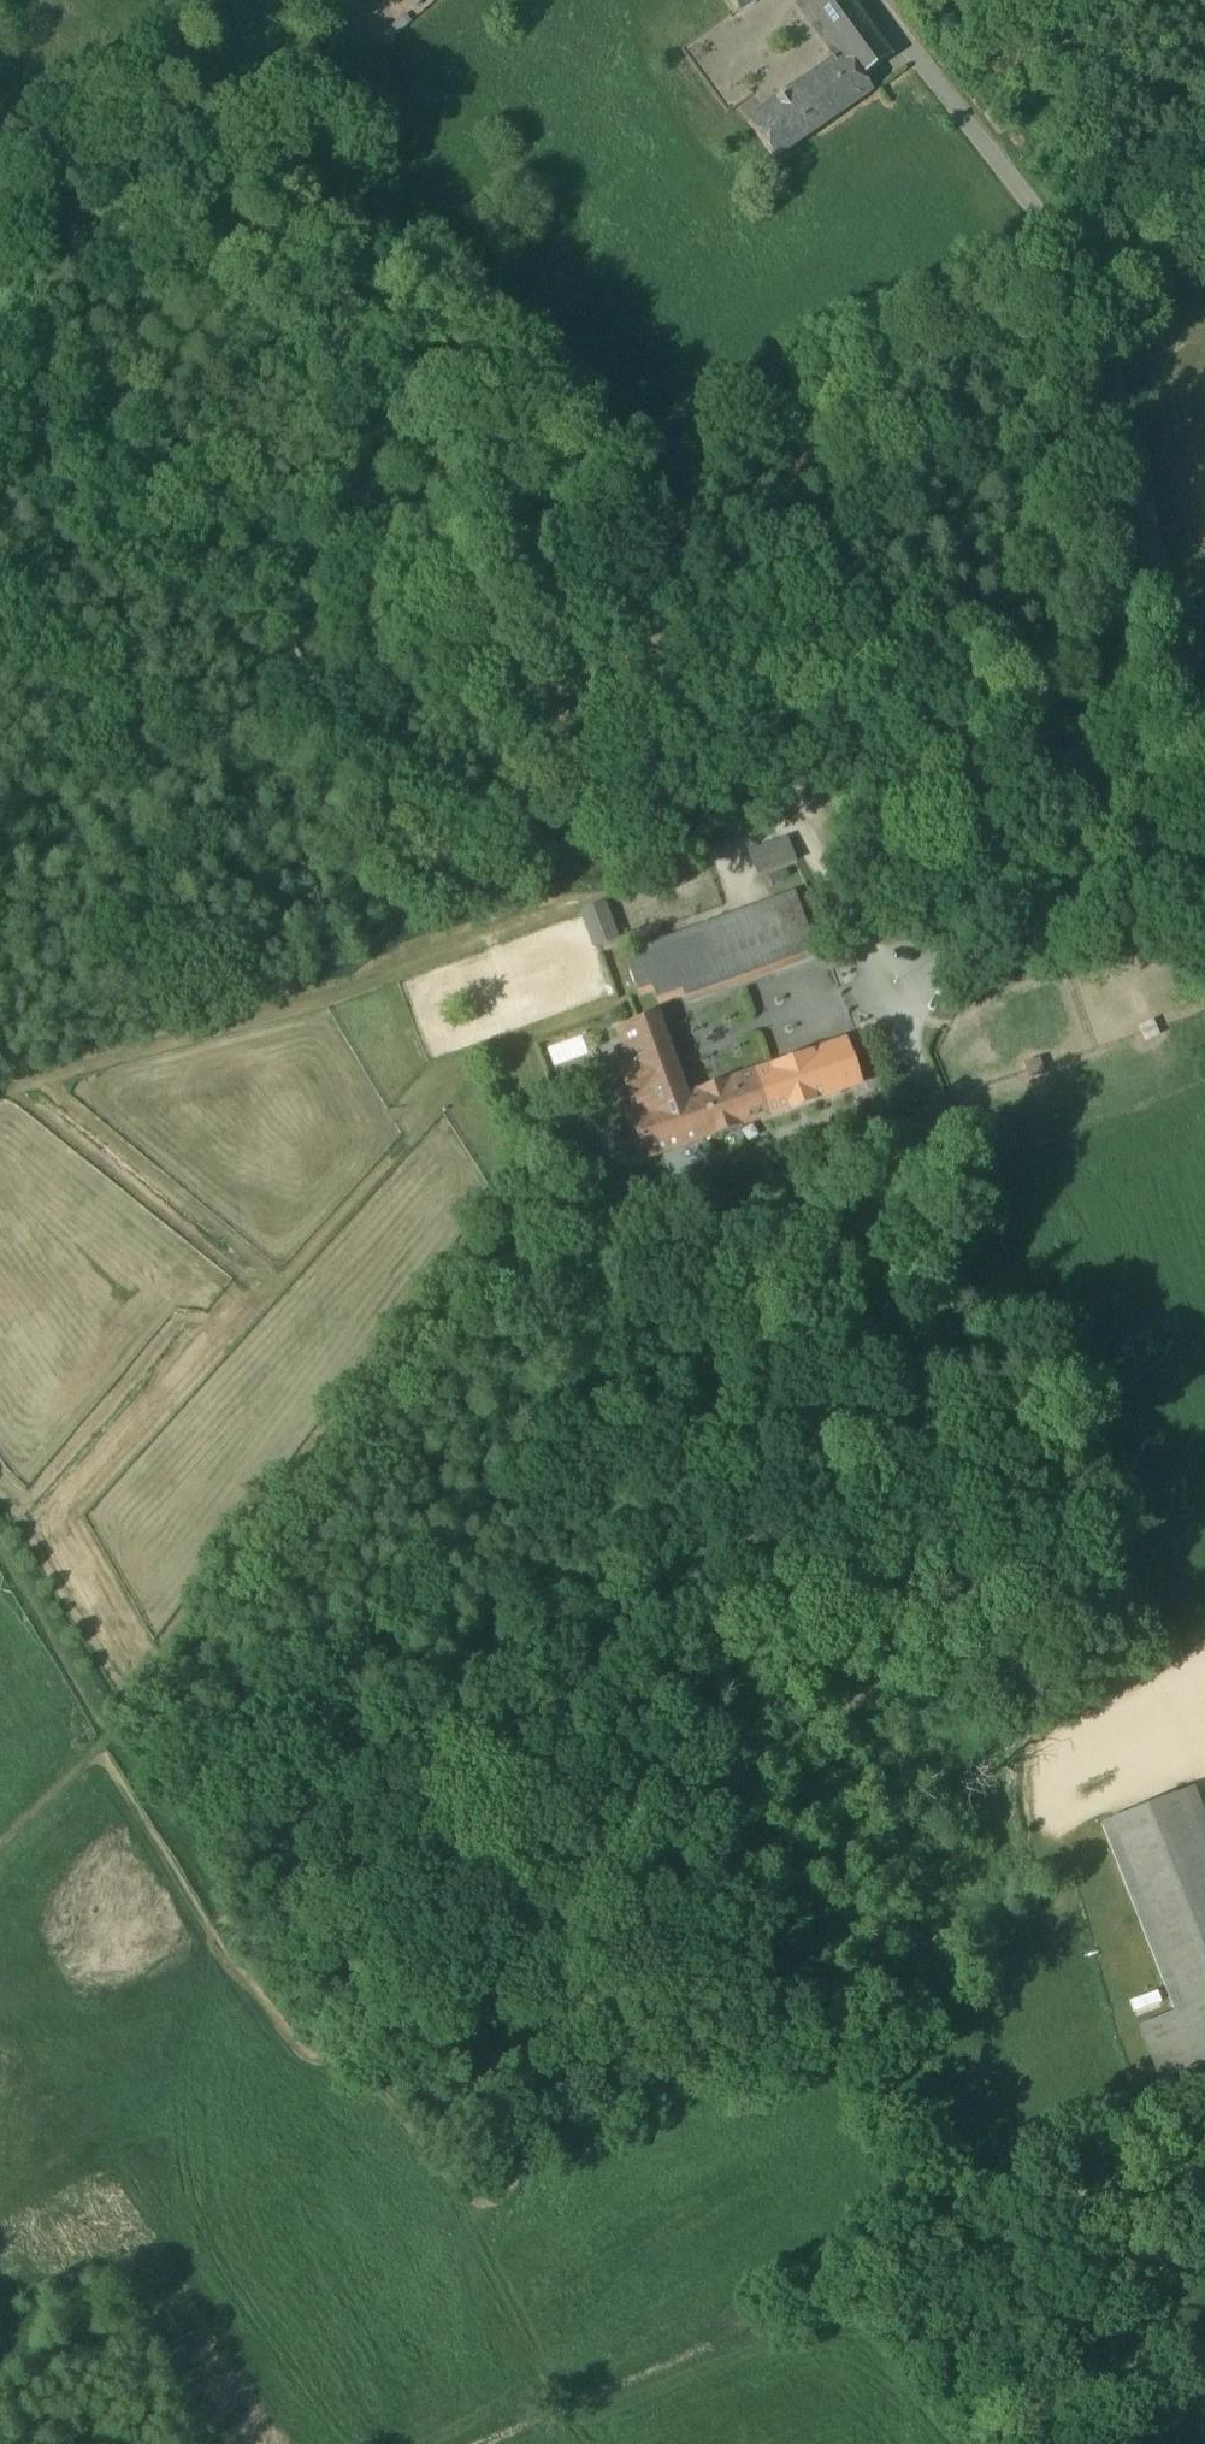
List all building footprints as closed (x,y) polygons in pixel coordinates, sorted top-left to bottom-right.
[(734,14),(753,0),(724,0),(734,14)] [(858,79),(862,76),(889,57),(850,0),(804,0),(844,60),(858,79)] [(748,126),(772,161),(873,92),(862,76),(858,79),(844,60),(748,126)] [(795,863),(785,838),(748,851),(758,877),(795,863)] [(792,894),(663,941),(668,954),(797,907),(792,894)] [(579,914),(581,920),(593,951),(599,949),(619,941),(605,904),(579,914)] [(654,987),(659,1001),(683,992),(686,1000),(814,953),(797,907),(668,954),(663,941),(625,955),(639,993),(654,987)] [(631,1118),(646,1159),(662,1153),(662,1154),(766,1117),(751,1075),(685,1098),(656,1017),(636,1025),(618,1031),(630,1064),(621,1067),(638,1115),(631,1118)] [(751,1075),(766,1117),(859,1083),(845,1042),(751,1075)] [(1160,2081),(1204,2063),(1204,1824),(1191,1789),(1101,1825),(1174,2013),(1138,2027),(1160,2081)]
